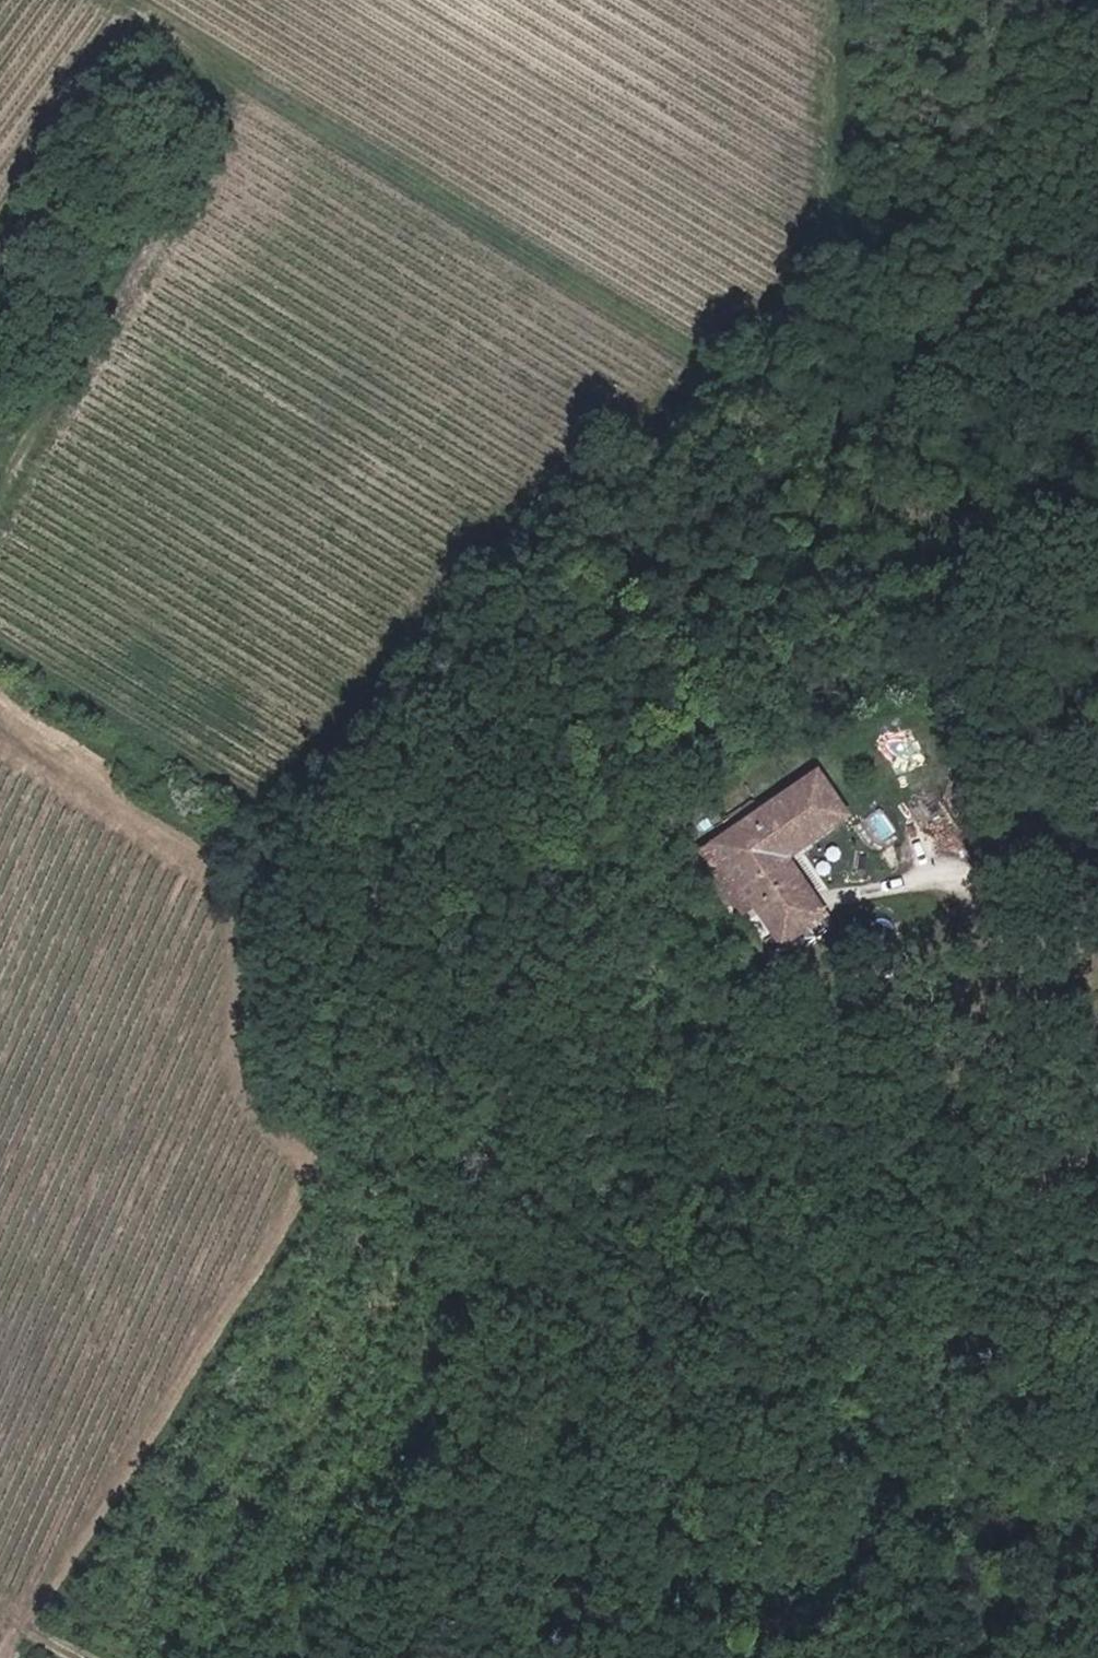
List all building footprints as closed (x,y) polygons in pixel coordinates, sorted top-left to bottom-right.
[(779,887),(800,873),(774,834),(830,795),(803,756),(692,833),(731,890),(745,880),(769,915),(789,901),(779,887)] [(779,887),(789,901),(810,887),(800,873),(779,887)]
